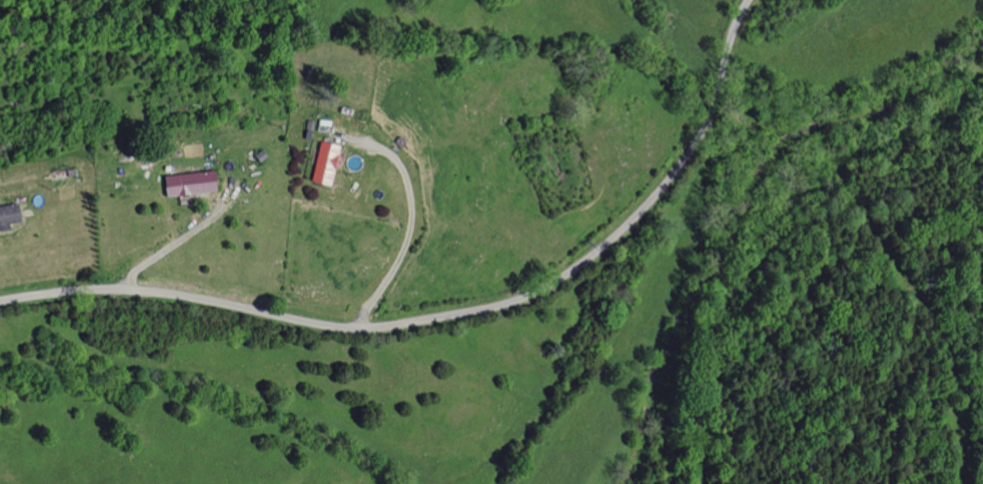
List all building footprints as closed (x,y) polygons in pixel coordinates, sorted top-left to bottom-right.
[(309,183),(330,185),(335,145),(314,142),(309,183)] [(160,176),(162,198),(214,191),(211,170),(160,176)] [(14,203),(0,206),(0,231),(3,230),(1,225),(18,222),(14,203)]
